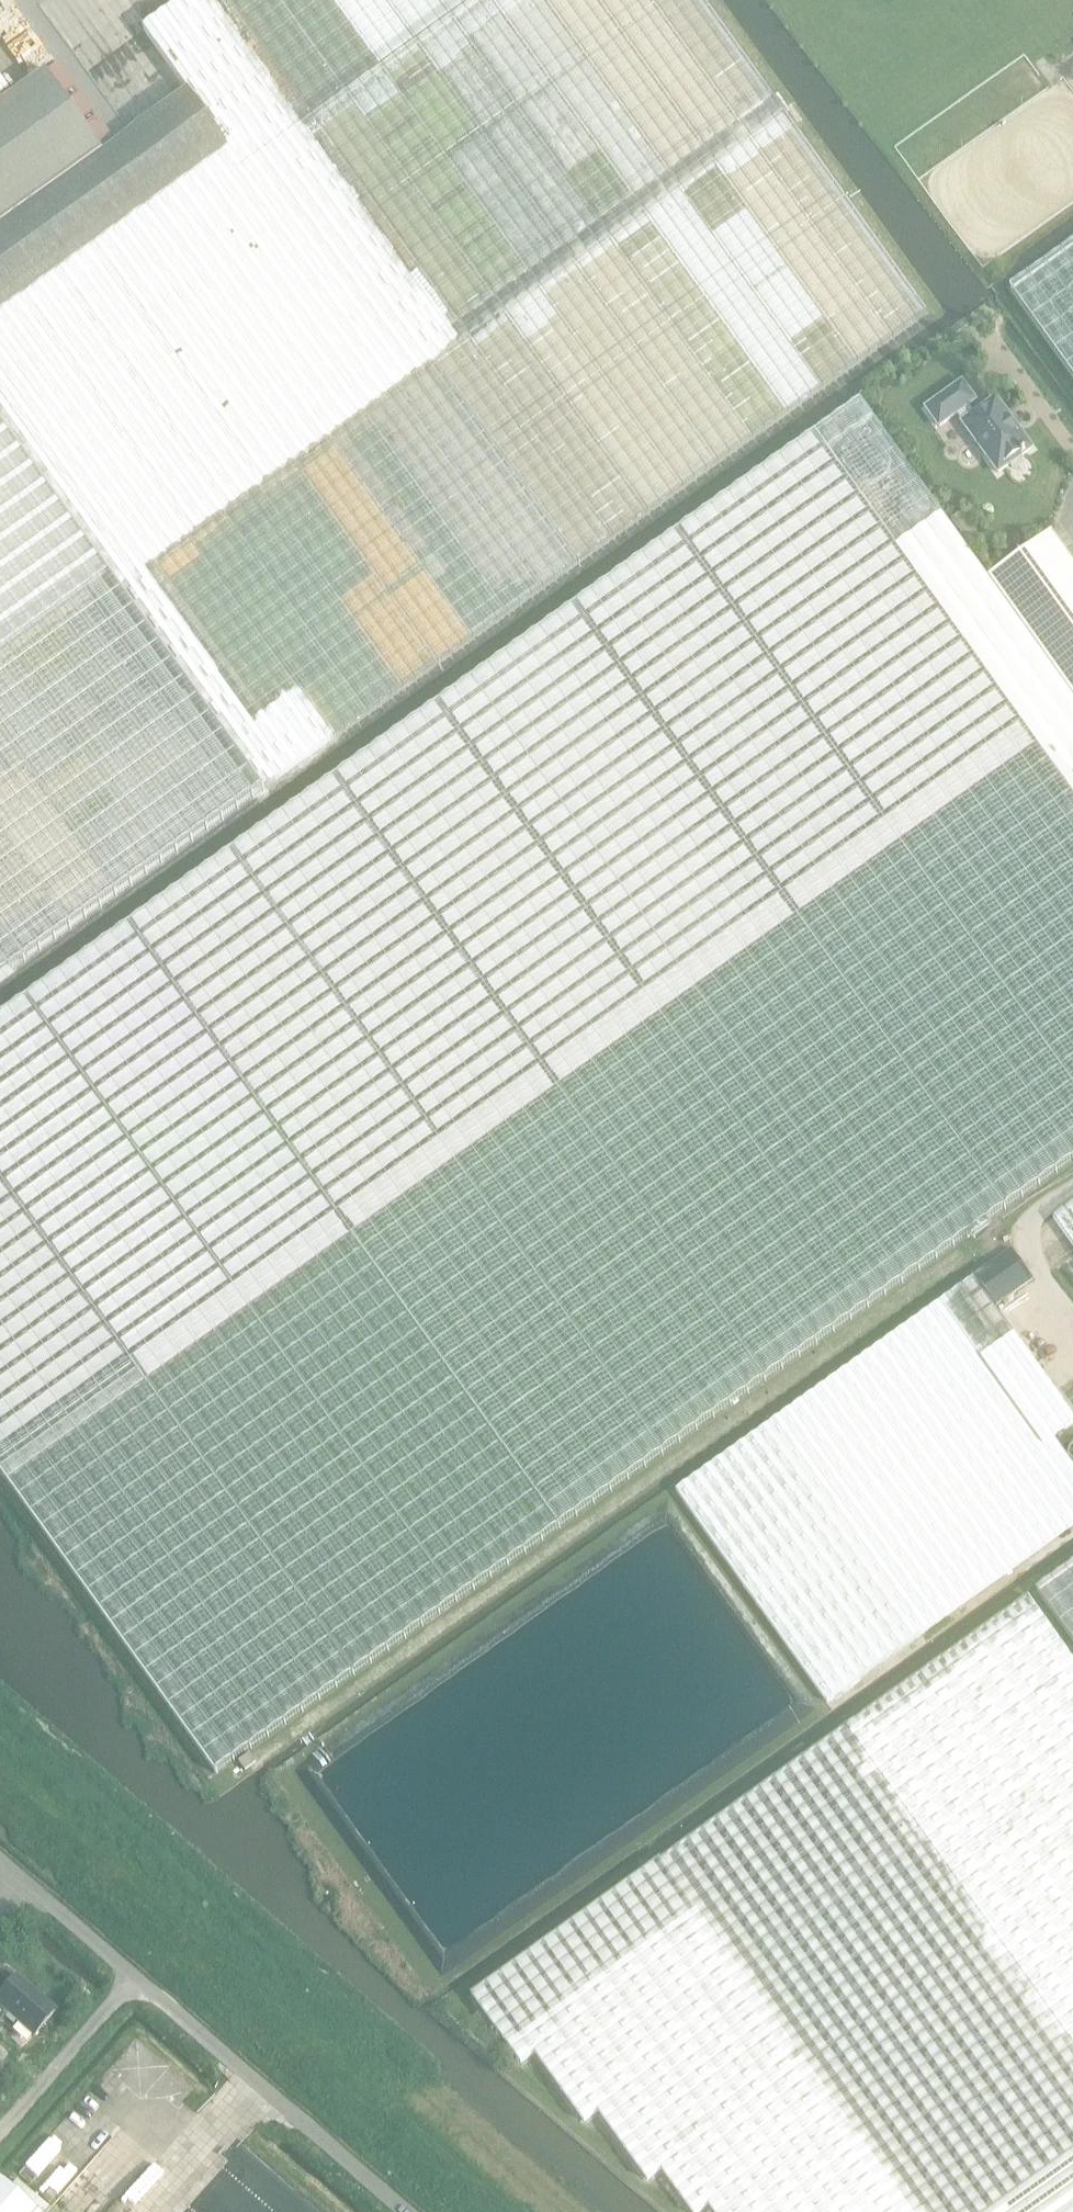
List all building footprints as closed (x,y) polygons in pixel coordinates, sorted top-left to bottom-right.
[(0,315),(0,422),(264,791),(931,313),(787,111),(706,0),(176,0),(180,5),(143,30),(189,92),(230,150),(0,315)] [(230,150),(189,92),(117,144),(103,154),(46,74),(40,79),(0,107),(0,315),(230,150)] [(14,96),(0,74),(0,105),(14,96)] [(1010,290),(1072,378),(1072,246),(1010,290)] [(1012,469),(1021,471),(1023,461),(1020,458),(1032,450),(996,400),(973,417),(967,408),(975,403),(962,385),(926,410),(939,428),(957,415),(963,424),(962,424),(998,474),(1009,466),(1012,469)] [(40,1426),(129,1362),(142,1380),(616,1041),(1035,742),(1034,741),(903,556),(898,549),(943,517),(941,515),(861,402),(0,1019),(0,1455),(40,1426)] [(264,791),(0,422),(0,980),(264,791)] [(963,513),(952,521),(970,546),(980,538),(963,513)] [(898,549),(903,556),(1034,741),(1072,714),(1072,565),(1051,534),(988,580),(943,517),(898,549)] [(0,1455),(0,1472),(40,1527),(217,1775),(556,1529),(888,1293),(1072,1161),(1072,714),(1034,741),(1035,742),(616,1041),(142,1380),(129,1362),(40,1426),(0,1455)] [(1054,1223),(1072,1248),(1072,1209),(1054,1223)] [(975,1277),(986,1293),(997,1307),(1032,1281),(1010,1252),(975,1277)] [(675,1490),(823,1702),(1072,1524),(1072,1468),(1051,1437),(1039,1445),(977,1358),(1011,1334),(972,1280),(775,1420),(728,1453),(727,1454),(675,1490)] [(1011,1334),(977,1358),(1039,1445),(1051,1437),(1072,1422),(1072,1421),(1025,1354),(1011,1334)] [(1036,1590),(1072,1642),(1072,1563),(1036,1590)] [(1027,1596),(846,1724),(469,1993),(522,2065),(536,2054),(585,2122),(600,2112),(648,2181),(663,2170),(692,2211),(701,2211),(710,2206),(714,2211),(1072,2211),(1072,1660),(1027,1596)] [(791,1684),(799,1704),(780,1711),(785,1724),(819,1711),(806,1678),(791,1684)] [(386,1888),(440,1972),(585,1879),(574,1861),(444,1944),(401,1878),(386,1888)] [(33,2036),(55,2011),(16,1977),(0,1994),(0,2007),(8,2014),(33,2036)] [(49,2210),(16,2181),(9,2189),(0,2182),(0,2211),(47,2211),(49,2210)]
